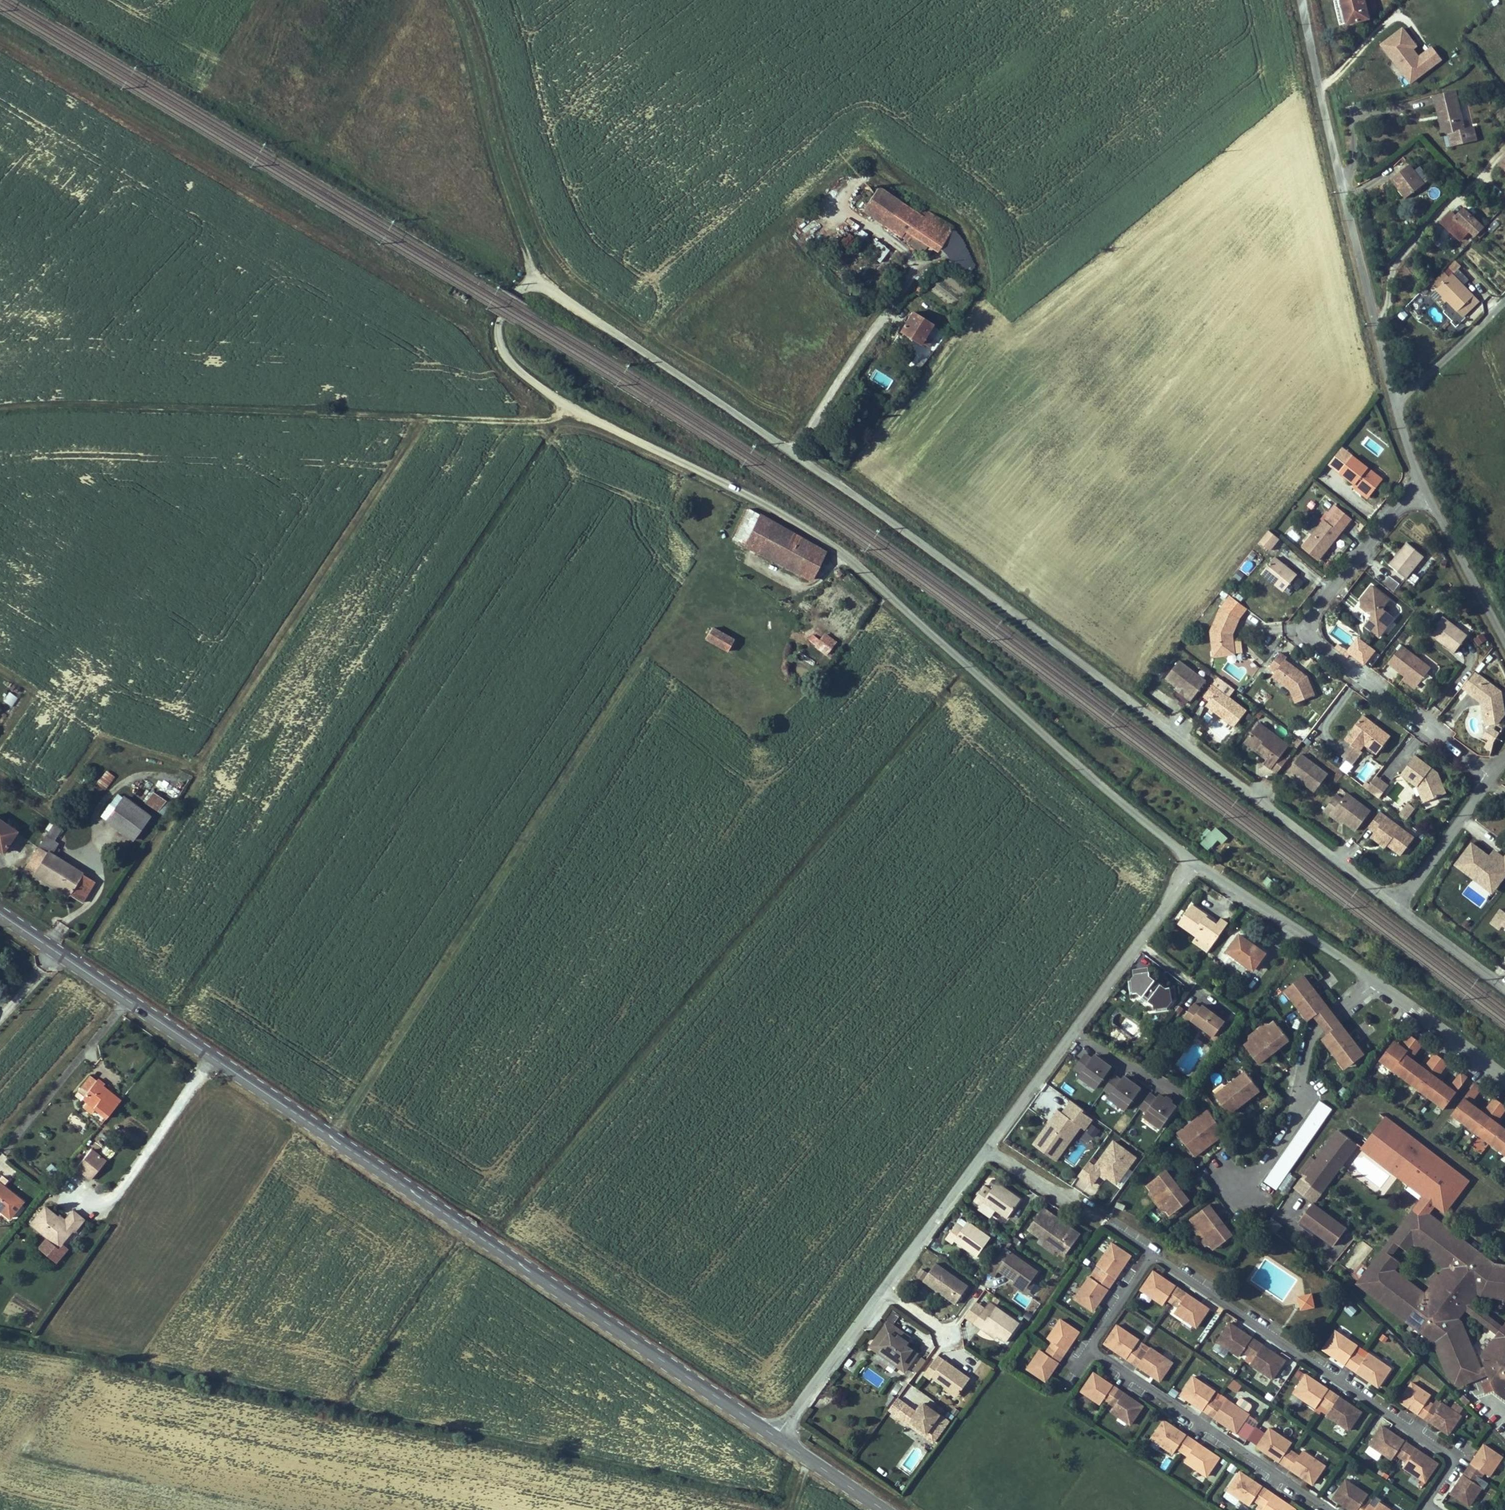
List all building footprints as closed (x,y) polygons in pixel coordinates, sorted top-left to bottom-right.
[(1367,0),(1336,0),(1341,21),(1349,19),(1350,21),(1371,16),(1367,0)] [(1405,22),(1385,38),(1406,65),(1415,57),(1424,68),(1444,52),(1435,40),(1422,51),(1415,42),(1419,39),(1405,22)] [(1415,57),(1406,65),(1414,76),(1424,68),(1415,57)] [(1465,126),(1456,88),(1434,93),(1437,109),(1443,107),(1448,131),(1450,130),(1453,130),(1456,143),(1477,138),(1474,124),(1465,126)] [(1443,107),(1437,109),(1443,132),(1448,131),(1443,107)] [(1424,179),(1408,160),(1390,174),(1406,193),(1424,179)] [(1472,191),(1476,195),(1484,188),(1480,183),(1472,191)] [(885,226),(904,199),(883,184),(864,211),(885,226)] [(938,254),(955,230),(940,219),(942,215),(932,207),(927,214),(904,199),(885,226),(903,239),(907,233),(938,254)] [(1450,207),(1441,216),(1459,235),(1468,227),(1474,233),(1483,224),(1465,204),(1455,213),(1450,207)] [(940,219),(955,230),(958,226),(942,215),(940,219)] [(860,231),(856,240),(864,243),(867,234),(860,231)] [(883,265),(891,250),(872,239),(863,254),(883,265)] [(1478,298),(1452,271),(1436,287),(1461,314),(1478,298)] [(934,324),(916,311),(901,330),(928,350),(937,338),(928,332),(934,324)] [(1350,485),(1364,497),(1378,481),(1347,456),(1334,473),(1350,485)] [(1363,499),(1364,497),(1350,485),(1348,487),(1363,499)] [(1297,550),(1313,562),(1346,520),(1334,510),(1322,524),(1319,522),(1297,550)] [(736,545),(749,552),(767,520),(753,513),(736,545)] [(819,555),(784,529),(767,520),(749,552),(762,558),(767,549),(787,560),(783,569),(805,580),(819,555)] [(1273,538),(1262,530),(1253,542),(1263,550),(1273,538)] [(1402,545),(1384,567),(1401,580),(1418,559),(1402,545)] [(762,558),(783,569),(787,560),(767,549),(762,558)] [(1278,592),(1291,575),(1269,558),(1256,575),(1278,592)] [(1379,569),(1382,565),(1372,559),(1365,572),(1384,582),(1388,574),(1379,569)] [(1297,579),(1291,575),(1278,592),(1284,597),(1297,579)] [(1394,592),(1400,584),(1389,576),(1383,585),(1394,592)] [(1363,627),(1378,639),(1392,621),(1380,612),(1387,603),(1369,589),(1360,600),(1360,610),(1365,614),(1370,613),(1371,618),(1363,627)] [(1225,633),(1227,634),(1228,634),(1239,607),(1221,593),(1206,632),(1208,651),(1216,651),(1216,656),(1226,655),(1224,636),(1225,633)] [(1458,650),(1471,633),(1446,614),(1433,631),(1458,650)] [(720,653),(728,641),(707,629),(699,641),(720,653)] [(821,658),(832,644),(819,633),(807,647),(821,658)] [(1483,634),(1474,639),(1477,646),(1487,641),(1483,634)] [(739,664),(746,652),(728,641),(720,653),(739,664)] [(1361,645),(1351,657),(1369,671),(1379,658),(1361,645)] [(1417,688),(1431,671),(1401,648),(1388,665),(1405,678),(1417,688)] [(1277,685),(1287,693),(1293,706),(1312,697),(1304,679),(1300,677),(1299,678),(1293,675),(1295,673),(1281,663),(1283,661),(1276,656),(1265,671),(1272,676),(1274,673),(1279,676),(1280,681),(1277,685)] [(1185,701),(1201,682),(1174,661),(1161,678),(1172,687),(1180,693),(1178,696),(1185,701)] [(1219,676),(1238,685),(1245,670),(1226,661),(1219,676)] [(1269,680),(1277,685),(1280,681),(1279,676),(1274,673),(1272,676),(1269,680)] [(1415,691),(1417,688),(1405,678),(1403,681),(1415,691)] [(1479,682),(1467,697),(1480,708),(1482,708),(1482,722),(1493,727),(1496,727),(1501,722),(1500,698),(1479,682)] [(1241,712),(1207,686),(1199,697),(1204,702),(1202,704),(1217,715),(1215,717),(1229,728),(1241,712)] [(1170,689),(1178,696),(1180,693),(1172,687),(1170,689)] [(8,692),(2,701),(12,707),(18,698),(8,692)] [(1459,700),(1447,714),(1455,721),(1467,708),(1459,700)] [(1217,715),(1202,704),(1201,706),(1215,717),(1217,715)] [(1311,728),(1318,716),(1310,711),(1303,723),(1311,728)] [(1376,757),(1389,740),(1374,729),(1372,732),(1369,730),(1371,727),(1361,719),(1348,736),(1363,747),(1376,757)] [(1285,748),(1256,724),(1241,744),(1253,753),(1254,751),(1265,759),(1263,761),(1260,765),(1268,771),(1285,748)] [(1363,747),(1348,736),(1344,742),(1358,753),(1363,747)] [(1290,747),(1295,751),(1300,744),(1295,740),(1290,747)] [(1254,751),(1253,753),(1263,761),(1265,759),(1254,751)] [(1313,795),(1326,778),(1299,758),(1284,777),(1291,782),(1293,780),(1301,786),(1313,795)] [(1414,760),(1400,778),(1416,790),(1419,787),(1426,804),(1444,797),(1436,777),(1432,778),(1428,774),(1430,772),(1414,760)] [(97,783),(106,789),(115,777),(106,771),(97,783)] [(1380,798),(1387,783),(1373,776),(1366,791),(1380,798)] [(1293,780),(1291,782),(1299,788),(1301,786),(1293,780)] [(1423,806),(1426,804),(1419,787),(1416,790),(1423,806)] [(150,792),(143,804),(158,813),(165,801),(150,792)] [(1352,833),(1367,814),(1344,796),(1339,801),(1334,797),(1321,812),(1327,817),(1329,815),(1338,822),(1352,833)] [(128,842),(146,817),(121,798),(103,823),(128,842)] [(1406,808),(1399,818),(1405,823),(1412,813),(1406,808)] [(1504,830),(1504,816),(1499,814),(1492,833),(1502,837),(1504,830)] [(1329,815),(1327,817),(1337,825),(1338,822),(1329,815)] [(1377,815),(1365,830),(1371,835),(1385,846),(1384,848),(1398,858),(1411,841),(1377,815)] [(60,831),(51,825),(22,870),(67,898),(82,874),(51,855),(57,845),(53,842),(60,831)] [(1221,845),(1228,839),(1214,825),(1197,841),(1207,851),(1217,841),(1221,845)] [(10,836),(0,829),(0,850),(10,836)] [(1382,850),(1384,848),(1385,846),(1371,835),(1368,839),(1382,850)] [(1454,867),(1491,897),(1504,879),(1504,856),(1504,858),(1495,851),(1490,857),(1473,844),(1454,867)] [(95,882),(82,874),(67,898),(80,906),(95,882)] [(1178,922),(1211,947),(1228,924),(1221,919),(1217,923),(1216,925),(1205,917),(1207,915),(1192,904),(1178,922)] [(1500,911),(1490,925),(1500,932),(1502,930),(1504,932),(1504,914),(1500,911)] [(1217,923),(1207,915),(1205,917),(1216,925),(1217,923)] [(1251,968),(1264,950),(1236,931),(1223,949),(1251,968)] [(1170,987),(1161,987),(1145,974),(1144,968),(1128,969),(1129,977),(1124,978),(1126,991),(1134,990),(1138,992),(1137,993),(1146,1000),(1147,999),(1150,1001),(1151,1009),(1163,1007),(1162,1003),(1165,998),(1171,998),(1170,987)] [(1304,977),(1298,969),(1284,980),(1283,984),(1290,986),(1290,989),(1298,1000),(1303,1001),(1303,1007),(1310,1009),(1322,1000),(1315,992),(1311,990),(1303,980),(1304,977)] [(1315,992),(1304,977),(1303,980),(1311,990),(1315,992)] [(1283,984),(1284,980),(1279,983),(1304,1014),(1310,1009),(1303,1007),(1303,1001),(1298,1000),(1290,989),(1290,986),(1283,984)] [(1225,1018),(1202,1001),(1200,1004),(1192,999),(1182,1013),(1190,1019),(1192,1015),(1215,1032),(1222,1022),(1225,1018)] [(1322,1000),(1310,1009),(1304,1014),(1317,1030),(1324,1025),(1335,1016),(1322,1000)] [(1267,1019),(1273,1020),(1268,1013),(1237,1037),(1243,1045),(1245,1037),(1251,1038),(1252,1031),(1260,1025),(1266,1026),(1267,1019)] [(1342,1025),(1335,1016),(1324,1025),(1323,1031),(1330,1032),(1329,1038),(1336,1048),(1341,1048),(1340,1056),(1347,1057),(1360,1048),(1353,1039),(1349,1038),(1342,1029),(1342,1025)] [(1277,1040),(1285,1034),(1273,1020),(1267,1019),(1266,1026),(1260,1025),(1252,1031),(1251,1038),(1245,1037),(1243,1045),(1254,1058),(1261,1052),(1262,1047),(1273,1038),(1277,1040)] [(1230,1027),(1222,1022),(1215,1032),(1212,1036),(1220,1041),(1230,1027)] [(1342,1062),(1347,1057),(1340,1056),(1341,1048),(1336,1048),(1329,1038),(1330,1032),(1323,1031),(1324,1025),(1317,1030),(1342,1062)] [(1353,1039),(1342,1025),(1342,1029),(1349,1038),(1353,1039)] [(1397,1046),(1410,1055),(1419,1043),(1406,1034),(1397,1046)] [(1261,1052),(1277,1040),(1273,1038),(1262,1047),(1261,1052)] [(1388,1044),(1385,1048),(1391,1053),(1394,1048),(1388,1044)] [(1395,1049),(1407,1058),(1410,1055),(1397,1046),(1395,1049)] [(1385,1048),(1377,1058),(1384,1064),(1386,1063),(1397,1071),(1396,1073),(1410,1084),(1411,1082),(1422,1090),(1421,1092),(1435,1103),(1436,1102),(1442,1106),(1453,1092),(1446,1087),(1433,1077),(1420,1068),(1407,1058),(1395,1049),(1394,1048),(1391,1053),(1385,1048)] [(1423,1065),(1435,1074),(1444,1062),(1432,1053),(1423,1065)] [(1096,1093),(1113,1069),(1094,1056),(1092,1059),(1086,1054),(1074,1070),(1081,1075),(1077,1079),(1096,1093)] [(1237,1070),(1246,1072),(1239,1064),(1210,1088),(1216,1095),(1217,1088),(1222,1089),(1225,1081),(1230,1077),(1235,1078),(1237,1070)] [(1433,1077),(1435,1074),(1423,1065),(1420,1068),(1433,1077)] [(1061,1085),(1069,1071),(1061,1067),(1053,1081),(1061,1085)] [(1247,1091),(1255,1085),(1246,1072),(1237,1070),(1235,1078),(1230,1077),(1225,1081),(1222,1089),(1217,1088),(1216,1095),(1226,1108),(1234,1102),(1234,1097),(1243,1090),(1247,1091)] [(1455,1089),(1464,1077),(1457,1072),(1448,1084),(1455,1089)] [(1126,1114),(1143,1090),(1125,1077),(1122,1080),(1116,1075),(1104,1091),(1111,1096),(1107,1101),(1126,1114)] [(86,1092),(91,1084),(82,1077),(76,1085),(86,1092)] [(93,1109),(105,1118),(119,1100),(108,1093),(107,1095),(91,1084),(86,1092),(76,1085),(68,1097),(76,1103),(78,1099),(85,1104),(93,1109)] [(1480,1089),(1474,1084),(1465,1096),(1471,1101),(1480,1089)] [(1234,1102),(1247,1091),(1243,1090),(1234,1097),(1234,1102)] [(1161,1131),(1177,1108),(1172,1105),(1174,1103),(1167,1098),(1165,1100),(1159,1096),(1157,1099),(1151,1094),(1140,1109),(1147,1114),(1143,1119),(1161,1131)] [(1498,1125),(1485,1116),(1469,1103),(1463,1099),(1451,1114),(1460,1121),(1459,1122),(1474,1133),(1475,1131),(1486,1139),(1485,1141),(1500,1151),(1501,1150),(1504,1153),(1504,1131),(1498,1125)] [(1504,1115),(1504,1107),(1496,1101),(1487,1113),(1500,1122),(1504,1115)] [(1332,1110),(1320,1102),(1265,1182),(1277,1190),(1332,1110)] [(1062,1141),(1074,1125),(1080,1129),(1084,1132),(1092,1121),(1082,1114),(1083,1112),(1070,1103),(1061,1115),(1057,1112),(1045,1129),(1052,1134),(1039,1151),(1056,1163),(1069,1146),(1062,1141)] [(88,1116),(93,1109),(85,1104),(80,1111),(88,1116)] [(1221,1129),(1204,1107),(1196,1113),(1194,1118),(1186,1125),(1181,1125),(1173,1131),(1190,1153),(1198,1147),(1195,1143),(1209,1131),(1212,1136),(1221,1129)] [(1180,1118),(1181,1125),(1186,1125),(1194,1118),(1196,1113),(1189,1112),(1180,1118)] [(1498,1125),(1500,1122),(1487,1113),(1485,1116),(1498,1125)] [(1470,1182),(1385,1118),(1361,1150),(1423,1198),(1435,1207),(1445,1215),(1470,1182)] [(1069,1146),(1080,1129),(1074,1125),(1062,1141),(1069,1146)] [(1039,1151),(1052,1134),(1045,1129),(1033,1147),(1039,1151)] [(1198,1147),(1212,1136),(1209,1131),(1195,1143),(1198,1147)] [(1317,1161),(1312,1157),(1300,1173),(1305,1177),(1303,1179),(1316,1189),(1320,1183),(1323,1185),(1342,1160),(1345,1162),(1352,1154),(1345,1149),(1350,1142),(1338,1133),(1317,1161)] [(1135,1155),(1113,1140),(1095,1165),(1088,1160),(1079,1173),(1092,1183),(1100,1172),(1101,1170),(1108,1174),(1117,1181),(1135,1155)] [(1357,1147),(1350,1142),(1345,1149),(1352,1154),(1357,1147)] [(1074,1165),(1086,1148),(1079,1143),(1067,1160),(1074,1165)] [(109,1156),(94,1145),(80,1163),(94,1174),(109,1156)] [(1322,1193),(1345,1162),(1342,1160),(1323,1185),(1320,1183),(1316,1189),(1322,1193)] [(1167,1174),(1162,1167),(1150,1176),(1148,1184),(1154,1186),(1153,1191),(1160,1199),(1166,1201),(1166,1205),(1173,1207),(1185,1197),(1178,1189),(1174,1188),(1166,1178),(1167,1174)] [(1178,1189),(1167,1174),(1166,1178),(1174,1188),(1178,1189)] [(1148,1184),(1150,1176),(1142,1183),(1166,1213),(1173,1207),(1166,1205),(1166,1201),(1160,1199),(1153,1191),(1154,1186),(1148,1184)] [(1007,1218),(1021,1200),(997,1182),(991,1191),(984,1186),(972,1202),(980,1207),(984,1201),(1007,1218)] [(23,1199),(0,1184),(0,1208),(12,1216),(23,1199)] [(1428,1216),(1435,1207),(1423,1198),(1416,1206),(1428,1216)] [(1211,1208),(1206,1201),(1191,1212),(1190,1220),(1196,1221),(1196,1226),(1202,1234),(1209,1236),(1208,1242),(1215,1244),(1230,1232),(1223,1223),(1218,1222),(1210,1212),(1211,1208)] [(67,1217),(49,1203),(35,1220),(52,1233),(53,1231),(64,1239),(76,1225),(78,1226),(87,1214),(76,1205),(67,1217)] [(1347,1230),(1311,1205),(1299,1223),(1334,1247),(1347,1230)] [(1504,1301),(1504,1267),(1495,1266),(1428,1216),(1416,1206),(1407,1218),(1412,1222),(1395,1244),(1400,1248),(1409,1255),(1415,1247),(1448,1271),(1443,1278),(1437,1274),(1428,1286),(1434,1290),(1427,1300),(1394,1275),(1401,1266),(1392,1260),(1387,1256),(1370,1279),(1365,1275),(1356,1286),(1433,1343),(1450,1381),(1460,1389),(1473,1383),(1471,1377),(1481,1372),(1459,1323),(1456,1321),(1453,1319),(1474,1291),(1477,1293),(1483,1298),(1504,1301)] [(1036,1225),(1032,1231),(1039,1237),(1055,1249),(1063,1255),(1079,1234),(1059,1220),(1058,1221),(1055,1219),(1056,1217),(1042,1207),(1031,1221),(1036,1225)] [(1223,1223),(1211,1208),(1210,1212),(1218,1222),(1223,1223)] [(1209,1249),(1215,1244),(1208,1242),(1209,1236),(1202,1234),(1196,1226),(1196,1221),(1190,1220),(1191,1212),(1184,1218),(1209,1249)] [(1392,1260),(1400,1248),(1395,1244),(1412,1222),(1407,1218),(1365,1275),(1370,1279),(1387,1256),(1392,1260)] [(1267,1226),(1277,1232),(1281,1226),(1271,1219),(1267,1226)] [(1036,1225),(1031,1221),(1027,1228),(1032,1231),(1036,1225)] [(977,1257),(990,1238),(968,1222),(963,1228),(957,1223),(946,1238),(952,1244),(955,1240),(977,1257)] [(62,1242),(64,1239),(53,1231),(52,1233),(62,1242)] [(1019,1247),(1023,1236),(1014,1233),(1010,1244),(1019,1247)] [(1055,1249),(1039,1237),(1034,1242),(1051,1255),(1055,1249)] [(1094,1273),(1107,1283),(1111,1278),(1127,1255),(1108,1242),(1093,1264),(1098,1268),(1094,1273)] [(1030,1284),(1037,1274),(1010,1254),(1002,1248),(996,1257),(987,1269),(995,1275),(997,1272),(1011,1281),(1025,1291),(1030,1284)] [(953,1302),(966,1285),(934,1261),(921,1278),(953,1302)] [(1168,1302),(1177,1289),(1170,1284),(1150,1270),(1137,1288),(1159,1304),(1162,1298),(1168,1302)] [(1102,1289),(1107,1283),(1094,1273),(1090,1279),(1085,1275),(1069,1297),(1088,1310),(1102,1289)] [(1030,1284),(1025,1291),(1011,1281),(1008,1285),(1027,1299),(1035,1289),(1030,1284)] [(1183,1293),(1177,1289),(1168,1302),(1174,1306),(1170,1311),(1192,1327),(1205,1308),(1183,1293)] [(1498,1336),(1502,1330),(1469,1304),(1477,1293),(1474,1291),(1453,1319),(1456,1321),(1463,1311),(1498,1336)] [(1299,1299),(1301,1312),(1314,1310),(1312,1297),(1299,1299)] [(1001,1340),(1015,1322),(983,1299),(978,1305),(967,1320),(975,1327),(978,1323),(992,1333),(1001,1340)] [(961,1316),(967,1320),(978,1305),(972,1301),(961,1316)] [(1344,1312),(1351,1317),(1357,1310),(1349,1304),(1344,1312)] [(1044,1347),(1057,1356),(1061,1350),(1076,1328),(1057,1315),(1042,1338),(1047,1341),(1044,1347)] [(978,1323),(975,1327),(989,1337),(992,1333),(978,1323)] [(1214,1343),(1236,1358),(1240,1352),(1246,1356),(1255,1343),(1247,1337),(1227,1324),(1214,1343)] [(898,1374),(910,1357),(899,1348),(904,1341),(882,1325),(864,1349),(872,1355),(874,1353),(891,1366),(889,1368),(898,1374)] [(1121,1360),(1126,1362),(1135,1349),(1129,1345),(1133,1340),(1111,1325),(1098,1343),(1121,1360)] [(1502,1330),(1498,1336),(1480,1360),(1485,1370),(1488,1376),(1496,1395),(1498,1394),(1502,1391),(1504,1394),(1504,1326),(1502,1330)] [(1351,1353),(1355,1347),(1333,1332),(1320,1350),(1342,1366),(1347,1370),(1357,1356),(1351,1353)] [(1251,1360),(1248,1365),(1270,1381),(1283,1362),(1257,1344),(1255,1343),(1246,1356),(1251,1360)] [(1053,1361),(1057,1356),(1044,1347),(1040,1352),(1034,1349),(1019,1371),(1038,1384),(1053,1361)] [(1135,1349),(1126,1362),(1132,1367),(1153,1382),(1166,1363),(1144,1348),(1140,1353),(1135,1349)] [(1388,1370),(1366,1355),(1362,1360),(1357,1356),(1347,1370),(1353,1374),(1374,1389),(1388,1370)] [(857,1369),(862,1362),(856,1357),(850,1364),(857,1369)] [(909,1375),(918,1363),(914,1360),(905,1372),(909,1375)] [(940,1388),(952,1397),(964,1381),(956,1375),(953,1378),(948,1375),(950,1371),(938,1362),(935,1365),(929,1360),(917,1376),(924,1381),(926,1378),(940,1388)] [(1105,1401),(1114,1388),(1108,1384),(1086,1369),(1073,1388),(1096,1403),(1099,1398),(1105,1401)] [(1471,1377),(1473,1383),(1488,1376),(1485,1370),(1481,1372),(1471,1377)] [(1321,1407),(1330,1394),(1325,1390),(1302,1375),(1290,1394),(1312,1409),(1316,1403),(1321,1407)] [(1199,1413),(1205,1416),(1214,1403),(1208,1399),(1212,1394),(1190,1378),(1177,1397),(1199,1413)] [(1236,1394),(1242,1386),(1233,1379),(1227,1388),(1236,1394)] [(1417,1415),(1422,1418),(1432,1405),(1426,1401),(1430,1396),(1410,1383),(1397,1402),(1417,1415)] [(950,1400),(952,1397),(940,1388),(938,1392),(950,1400)] [(1119,1392),(1114,1388),(1105,1401),(1110,1405),(1107,1411),(1129,1426),(1142,1407),(1119,1392)] [(1335,1397),(1330,1394),(1321,1407),(1327,1411),(1323,1416),(1346,1431),(1358,1412),(1335,1397)] [(895,1418),(903,1406),(892,1398),(883,1410),(895,1418)] [(1235,1407),(1250,1412),(1253,1404),(1238,1398),(1235,1407)] [(1214,1403),(1205,1416),(1210,1420),(1232,1435),(1245,1417),(1223,1401),(1219,1407),(1214,1403)] [(1432,1405),(1422,1418),(1428,1423),(1447,1435),(1459,1417),(1441,1404),(1437,1409),(1432,1405)] [(935,1429),(942,1420),(922,1405),(915,1415),(903,1406),(895,1418),(906,1426),(908,1423),(924,1435),(925,1440),(931,1445),(940,1433),(935,1429)] [(1179,1452),(1188,1439),(1181,1435),(1160,1420),(1147,1439),(1170,1454),(1173,1449),(1179,1452)] [(1398,1461),(1407,1447),(1400,1443),(1379,1429),(1366,1448),(1388,1463),(1392,1457),(1398,1461)] [(1278,1466),(1281,1468),(1290,1454),(1284,1450),(1288,1445),(1265,1430),(1252,1449),(1278,1466)] [(1194,1443),(1188,1439),(1179,1452),(1184,1456),(1181,1462),(1203,1477),(1216,1458),(1194,1443)] [(1484,1443),(1465,1471),(1478,1480),(1482,1475),(1487,1479),(1503,1456),(1484,1443)] [(1411,1450),(1407,1447),(1398,1461),(1403,1465),(1400,1470),(1422,1485),(1435,1466),(1411,1450)] [(1290,1454),(1281,1468),(1285,1471),(1308,1487),(1321,1468),(1299,1453),(1295,1458),(1290,1454)] [(1465,1471),(1446,1499),(1462,1509),(1465,1509),(1480,1490),(1474,1486),(1478,1480),(1465,1471)] [(1256,1505),(1265,1492),(1258,1487),(1238,1472),(1225,1491),(1247,1506),(1251,1501),(1256,1505)] [(1367,1507),(1361,1504),(1365,1498),(1342,1483),(1330,1502),(1342,1509),(1365,1509),(1367,1507)] [(1265,1492),(1256,1505),(1262,1509),(1261,1509),(1292,1509),(1271,1495),(1265,1492)]
